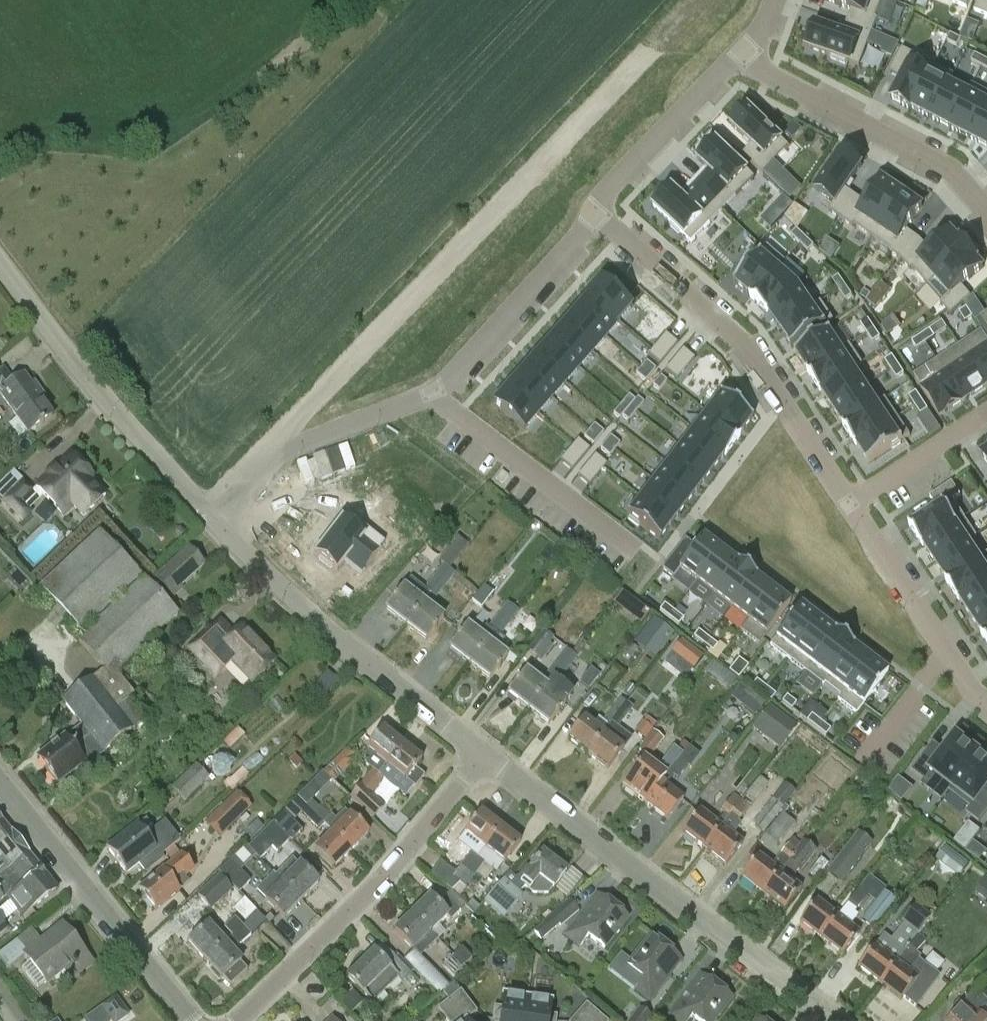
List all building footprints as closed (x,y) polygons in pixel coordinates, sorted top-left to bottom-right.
[(825,1),(852,12),(848,24),(872,33),(877,21),(874,20),(881,0),(826,0),(825,1)] [(955,2),(954,5),(967,10),(971,0),(950,0),(955,2)] [(974,14),(986,19),(986,18),(986,0),(980,0),(974,14)] [(813,29),(807,43),(809,43),(808,47),(832,56),(832,58),(846,64),(846,62),(859,67),(867,45),(872,33),(848,24),(843,36),(816,26),(814,29),(813,29)] [(951,34),(947,41),(958,47),(961,40),(951,34)] [(887,38),(882,50),(881,53),(892,58),(899,43),(887,38)] [(901,77),(890,99),(912,110),(935,65),(903,49),(891,72),(901,77)] [(975,54),(972,62),(982,67),(986,60),(975,54)] [(935,65),(912,110),(931,120),(950,82),(954,75),(935,65)] [(950,82),(931,120),(950,129),(969,92),(950,82)] [(950,129),(969,139),(986,105),(986,92),(973,85),(969,92),(950,129)] [(969,139),(986,149),(986,105),(969,139)] [(735,123),(732,126),(753,146),(743,156),(763,175),(772,165),(789,147),(779,138),(780,135),(770,125),(768,127),(748,109),(745,112),(743,110),(733,121),(735,123)] [(711,171),(697,186),(723,211),(754,178),(717,143),(715,145),(713,143),(705,152),(707,154),(700,161),(711,171)] [(841,153),(816,191),(836,204),(831,211),(842,219),(856,198),(845,191),(861,167),(856,163),(857,162),(847,155),(846,157),(841,153)] [(791,180),(781,191),(790,200),(800,189),(791,180)] [(856,198),(842,219),(853,226),(854,224),(873,237),(902,194),(883,182),(867,206),(856,198)] [(658,204),(655,208),(673,225),(671,227),(679,235),(681,233),(692,243),(723,211),(697,186),(683,200),(672,190),(669,193),(667,191),(656,203),(658,204)] [(902,194),(873,237),(892,250),(891,252),(902,260),(919,241),(905,231),(921,207),(902,194)] [(774,206),(784,215),(794,205),(784,196),(774,206)] [(796,231),(791,237),(800,244),(805,239),(796,231)] [(919,241),(902,260),(911,269),(912,268),(928,286),(936,279),(968,250),(960,240),(958,241),(952,234),(930,253),(919,241)] [(805,239),(800,244),(809,252),(814,246),(805,239)] [(768,247),(736,284),(753,298),(779,269),(785,262),(768,247)] [(968,250),(936,279),(951,296),(942,304),(948,311),(950,313),(968,297),(960,288),(982,268),(976,261),(977,259),(968,250)] [(753,298),(752,299),(768,313),(769,312),(799,286),(779,269),(753,298)] [(838,277),(832,281),(839,291),(845,287),(838,277)] [(603,278),(588,294),(620,323),(635,306),(603,278)] [(799,286),(769,312),(781,330),(814,308),(799,286)] [(845,287),(839,291),(846,301),(852,297),(845,287)] [(588,294),(575,310),(606,338),(620,323),(588,294)] [(876,309),(882,303),(873,295),(867,301),(876,309)] [(814,308),(781,330),(794,348),(833,321),(821,303),(814,308)] [(967,309),(960,314),(965,322),(973,317),(967,309)] [(575,310),(561,325),(593,353),(606,338),(575,310)] [(869,321),(861,326),(867,334),(874,329),(869,321)] [(887,336),(893,332),(887,322),(881,327),(887,336)] [(561,325),(547,340),(579,368),(593,353),(561,325)] [(830,329),(795,352),(796,354),(796,353),(809,373),(844,350),(830,329)] [(874,329),(867,334),(872,342),(880,337),(874,329)] [(929,330),(921,336),(926,343),(934,338),(929,330)] [(959,345),(985,385),(986,384),(986,339),(981,330),(959,345)] [(668,332),(652,352),(662,361),(678,341),(668,332)] [(921,336),(912,341),(917,349),(926,343),(921,336)] [(547,340),(534,355),(566,383),(579,368),(547,340)] [(685,345),(668,365),(678,374),(695,353),(685,345)] [(809,373),(808,373),(820,391),(821,390),(856,367),(862,363),(850,345),(844,350),(809,373)] [(959,345),(937,360),(963,400),(985,385),(959,345)] [(534,355),(520,370),(552,398),(566,383),(534,355)] [(893,357),(885,362),(891,370),(898,365),(893,357)] [(649,358),(644,364),(653,371),(658,365),(649,358)] [(937,360),(914,375),(941,415),(963,400),(937,360)] [(644,364),(639,371),(648,378),(653,371),(644,364)] [(898,365),(891,370),(896,379),(904,374),(898,365)] [(856,367),(821,390),(833,408),(868,386),(856,367)] [(34,383),(32,385),(24,375),(13,383),(4,370),(0,373),(0,395),(1,394),(29,433),(54,416),(36,391),(38,389),(34,383)] [(521,371),(507,386),(538,414),(552,398),(521,371)] [(661,373),(654,383),(660,388),(668,378),(661,373)] [(507,386),(492,403),(523,430),(538,414),(507,386)] [(868,386),(833,408),(845,426),(880,404),(868,386)] [(917,393),(909,398),(915,406),(922,401),(917,393)] [(717,394),(705,411),(739,437),(752,420),(717,394)] [(628,395),(621,404),(627,409),(630,406),(635,400),(628,395)] [(635,400),(630,406),(636,411),(643,402),(637,397),(635,400)] [(845,426),(844,427),(856,445),(857,445),(898,417),(886,399),(880,404),(845,426)] [(922,401),(915,406),(920,415),(928,410),(922,401)] [(621,404),(613,414),(620,419),(622,416),(627,409),(621,404)] [(627,409),(622,416),(628,421),(636,411),(630,406),(627,409)] [(705,411),(692,428),(725,454),(739,437),(705,411)] [(898,417),(857,445),(868,462),(867,462),(868,464),(891,448),(892,450),(901,444),(900,442),(910,436),(898,417)] [(595,424),(590,431),(599,438),(604,432),(595,424)] [(692,428),(679,445),(712,471),(725,454),(692,428)] [(590,431),(585,437),(594,444),(599,438),(590,431)] [(610,437),(605,443),(614,450),(619,444),(610,437)] [(578,442),(562,462),(573,471),(590,451),(578,442)] [(605,443),(600,449),(609,457),(614,450),(605,443)] [(679,445),(665,462),(699,488),(712,471),(679,445)] [(16,473),(0,488),(0,498),(3,501),(2,502),(22,523),(23,523),(33,514),(33,513),(30,510),(46,495),(65,515),(72,507),(84,519),(106,497),(90,481),(94,477),(71,454),(38,487),(34,490),(16,473)] [(594,455),(578,476),(589,484),(606,464),(594,455)] [(665,462),(652,480),(686,505),(699,488),(665,462)] [(652,480),(639,497),(673,523),(686,505),(652,480)] [(937,507),(909,526),(922,546),(923,545),(965,518),(953,500),(961,495),(953,482),(931,498),(937,507)] [(639,497),(626,514),(660,540),(673,523),(639,497)] [(965,518),(923,545),(935,563),(975,537),(977,536),(965,518)] [(345,521),(317,554),(338,570),(352,554),(377,574),(390,557),(345,521)] [(100,531),(40,587),(82,634),(142,577),(100,531)] [(684,540),(662,569),(674,578),(681,569),(697,582),(721,550),(703,536),(694,548),(684,540)] [(935,563),(947,581),(986,555),(986,554),(975,537),(935,563)] [(174,599),(183,589),(182,588),(206,566),(188,547),(164,569),(155,578),(174,599)] [(721,550),(697,582),(714,595),(738,563),(721,550)] [(946,582),(958,600),(959,599),(986,581),(986,555),(947,581),(946,582)] [(738,563),(714,595),(731,608),(756,576),(738,563)] [(449,570),(443,565),(425,589),(430,593),(449,570)] [(449,570),(430,593),(436,598),(455,574),(449,570)] [(756,576),(731,608),(748,621),(773,589),(756,576)] [(91,738),(104,755),(105,753),(104,753),(133,730),(146,719),(131,699),(135,696),(126,685),(152,661),(141,650),(179,616),(144,577),(78,641),(104,670),(93,679),(62,702),(81,725),(91,738)] [(959,599),(971,617),(986,607),(986,581),(959,599)] [(483,586),(470,602),(481,610),(494,594),(483,586)] [(406,624),(423,602),(404,588),(388,609),(406,624)] [(748,621),(741,631),(759,644),(790,603),(773,589),(748,621)] [(628,593),(620,603),(643,622),(652,611),(628,593)] [(434,610),(423,602),(406,624),(426,640),(443,618),(434,610)] [(448,651),(469,666),(515,608),(508,603),(488,628),(487,627),(480,636),(467,626),(448,651)] [(669,618),(674,611),(665,604),(660,611),(669,618)] [(801,605),(770,645),(788,659),(819,619),(801,605)] [(971,617),(983,635),(986,633),(986,607),(971,617)] [(505,639),(501,636),(520,612),(515,608),(469,666),(489,681),(507,657),(498,650),(505,639)] [(684,618),(674,611),(669,618),(679,625),(684,618)] [(819,619),(788,659),(805,672),(836,632),(819,619)] [(657,620),(644,636),(663,651),(676,635),(657,620)] [(236,637),(220,621),(190,650),(215,676),(220,676),(232,665),(252,685),(259,678),(260,678),(271,667),(271,666),(276,662),(244,629),(236,637)] [(555,639),(544,630),(528,651),(542,662),(553,646),(550,644),(555,639)] [(694,637),(703,644),(708,638),(699,631),(694,637)] [(836,632),(805,672),(822,685),(824,683),(853,645),(836,632)] [(708,638),(703,644),(713,651),(718,645),(708,638)] [(694,669),(704,657),(682,640),(672,652),(694,669)] [(853,645),(824,683),(841,696),(870,658),(853,645)] [(565,648),(556,659),(568,668),(577,657),(565,648)] [(841,696),(838,700),(856,714),(862,707),(864,704),(888,672),(870,658),(841,696)] [(559,681),(568,668),(556,659),(547,672),(553,677),(559,681)] [(729,672),(738,679),(748,667),(739,660),(729,672)] [(591,668),(580,683),(588,689),(600,675),(591,668)] [(510,694),(529,708),(546,686),(526,672),(510,694)] [(546,686),(529,708),(549,724),(573,692),(559,681),(553,677),(546,686)] [(753,687),(762,694),(766,687),(757,680),(753,687)] [(764,703),(741,684),(731,696),(754,715),(764,703)] [(766,687),(762,694),(771,701),(776,694),(766,687)] [(797,703),(787,695),(783,702),(792,709),(797,703)] [(621,698),(613,709),(624,717),(632,707),(621,698)] [(771,707),(753,730),(778,749),(796,726),(771,707)] [(613,709),(605,719),(611,723),(617,727),(624,717),(613,709)] [(651,710),(635,731),(645,738),(661,718),(651,710)] [(807,722),(816,729),(821,722),(812,715),(807,722)] [(584,718),(568,739),(588,754),(604,733),(594,726),(584,718)] [(821,722),(816,729),(826,736),(831,729),(821,722)] [(604,733),(588,754),(608,769),(623,748),(631,738),(618,728),(617,727),(611,723),(610,725),(604,733)] [(39,759),(48,771),(91,738),(81,725),(39,759)] [(369,767),(373,770),(379,775),(403,744),(393,736),(394,733),(387,728),(385,729),(383,728),(366,749),(364,751),(366,765),(369,767)] [(654,731),(638,750),(649,759),(664,739),(654,731)] [(951,791),(983,750),(959,732),(940,756),(930,749),(913,771),(925,780),(929,775),(951,791)] [(231,750),(241,741),(234,733),(224,742),(231,750)] [(104,755),(91,738),(48,771),(58,784),(84,764),(87,768),(104,755)] [(379,775),(373,770),(366,778),(373,784),(370,787),(375,791),(385,779),(388,781),(395,772),(406,781),(416,789),(426,777),(416,769),(423,760),(421,758),(421,755),(415,750),(412,751),(403,744),(379,775)] [(663,782),(670,773),(684,755),(674,747),(661,764),(653,758),(649,763),(644,759),(623,785),(647,803),(663,782)] [(347,749),(323,772),(334,783),(358,760),(347,749)] [(983,750),(951,791),(972,807),(967,813),(979,822),(986,812),(986,753),(983,750)] [(684,755),(670,773),(677,779),(691,761),(684,755)] [(192,795),(209,779),(196,765),(172,788),(186,804),(193,797),(192,795)] [(760,777),(742,801),(706,848),(726,865),(743,843),(734,836),(741,827),(737,823),(739,821),(750,829),(754,825),(764,833),(784,808),(795,794),(785,785),(780,792),(780,791),(766,809),(755,801),(768,783),(760,777)] [(369,799),(372,795),(371,795),(375,791),(370,787),(373,784),(366,778),(358,789),(369,799)] [(229,780),(224,785),(230,791),(235,787),(229,780)] [(668,819),(684,798),(663,782),(647,803),(668,819)] [(384,807),(372,795),(369,799),(358,789),(350,799),(372,820),(384,807)] [(206,824),(220,838),(251,808),(237,793),(206,824)] [(720,819),(717,823),(700,810),(683,831),(706,848),(742,801),(734,794),(720,811),(725,814),(721,820),(720,819)] [(292,803),(300,811),(306,806),(297,797),(292,803)] [(321,811),(311,801),(306,806),(300,811),(309,819),(315,813),(317,815),(321,811)] [(324,824),(330,819),(321,811),(317,815),(315,813),(309,819),(319,829),(324,824)] [(324,824),(332,833),(351,851),(369,833),(351,814),(349,816),(345,811),(335,821),(331,817),(330,819),(324,824)] [(464,848),(471,853),(478,858),(485,848),(501,828),(491,821),(492,816),(486,811),(482,814),(480,812),(465,833),(472,838),(464,848)] [(292,841),(302,831),(284,812),(273,823),(292,841)] [(773,852),(796,823),(782,814),(760,842),(773,852)] [(15,837),(1,819),(0,819),(0,849),(15,837)] [(162,856),(181,841),(165,821),(154,829),(147,820),(138,827),(138,826),(108,849),(127,873),(139,863),(146,873),(165,859),(162,856)] [(980,830),(969,822),(963,829),(974,837),(980,830)] [(258,842),(250,850),(260,860),(272,848),(278,853),(288,843),(270,825),(256,840),(258,842)] [(485,848),(505,863),(521,843),(501,828),(485,848)] [(351,851),(332,833),(315,850),(333,869),(351,851)] [(858,834),(826,875),(840,885),(871,844),(858,834)] [(15,837),(0,849),(0,876),(28,853),(15,837)] [(742,877),(762,893),(800,844),(793,839),(772,866),(758,855),(742,877)] [(980,845),(974,840),(966,850),(972,854),(980,845)] [(803,841),(800,844),(762,893),(784,910),(801,888),(791,881),(798,871),(801,873),(817,851),(803,841)] [(937,861),(959,879),(967,868),(945,851),(937,861)] [(567,866),(560,860),(557,863),(543,852),(530,869),(527,867),(518,879),(510,872),(504,878),(493,891),(509,906),(506,909),(509,913),(524,896),(520,893),(525,886),(534,894),(548,894),(554,888),(567,871),(566,870),(567,866)] [(4,900),(42,870),(28,853),(0,876),(0,903),(4,900)] [(467,872),(473,878),(484,863),(478,858),(471,853),(463,863),(469,868),(467,872)] [(163,871),(139,890),(156,911),(180,891),(177,887),(188,879),(183,874),(191,867),(182,857),(164,872),(163,871)] [(821,858),(808,875),(816,881),(829,865),(821,858)] [(276,876),(282,882),(302,901),(319,883),(300,865),(292,859),(276,876)] [(251,881),(231,861),(219,872),(239,893),(251,881)] [(466,887),(473,878),(467,872),(469,868),(463,863),(456,873),(440,862),(430,875),(452,891),(459,883),(466,887)] [(23,917),(57,889),(42,870),(4,900),(6,903),(10,901),(23,917)] [(232,890),(218,875),(198,894),(212,909),(232,890)] [(302,901),(282,882),(265,900),(284,919),(302,901)] [(976,893),(986,901),(986,883),(985,882),(976,893)] [(859,890),(844,909),(852,915),(867,896),(859,890)] [(884,891),(862,920),(874,930),(896,901),(884,891)] [(430,897),(413,913),(439,940),(446,933),(438,925),(447,916),(451,920),(459,912),(446,897),(438,905),(430,897)] [(541,940),(560,925),(561,927),(579,911),(570,900),(542,923),(543,924),(534,931),(541,940)] [(629,917),(608,901),(595,917),(585,910),(565,935),(579,945),(588,935),(604,948),(629,917)] [(800,922),(822,939),(841,913),(837,910),(834,914),(817,901),(800,922)] [(901,922),(910,929),(896,945),(884,936),(876,946),(875,945),(858,967),(880,983),(917,935),(930,918),(914,905),(901,922)] [(243,925),(232,936),(226,943),(206,961),(213,969),(210,971),(219,981),(223,977),(230,985),(248,970),(240,962),(242,961),(234,952),(266,922),(258,913),(244,927),(243,925)] [(395,931),(413,949),(420,957),(438,940),(439,940),(413,913),(395,931)] [(822,939),(843,955),(860,933),(843,921),(846,917),(841,913),(822,939)] [(243,925),(235,917),(224,927),(232,936),(243,925)] [(189,943),(206,961),(226,943),(209,925),(189,943)] [(92,963),(63,927),(43,943),(42,941),(41,942),(32,929),(0,955),(0,961),(8,970),(25,956),(31,962),(22,969),(37,988),(46,981),(47,983),(71,964),(79,974),(92,963)] [(672,951),(652,934),(627,966),(644,979),(636,989),(651,1001),(670,976),(659,968),(672,951)] [(880,983),(902,1000),(904,997),(916,1006),(940,976),(918,960),(920,957),(916,953),(925,941),(917,935),(880,983)] [(462,947),(454,955),(464,966),(472,958),(462,947)] [(374,951),(347,977),(373,1003),(398,978),(403,982),(412,974),(409,971),(397,959),(389,967),(374,951)] [(460,977),(467,969),(464,967),(464,966),(454,955),(444,965),(455,975),(456,974),(460,977)] [(429,985),(439,976),(426,962),(416,972),(429,985)] [(689,990),(670,1015),(677,1020),(687,1020),(692,1015),(699,1020),(714,1020),(733,997),(712,981),(699,998),(689,990)] [(353,990),(341,1001),(353,1013),(364,1002),(353,990)] [(976,990),(965,1002),(947,1020),(986,1020),(986,1000),(976,990)] [(477,1012),(461,991),(450,999),(466,1020),(477,1012)] [(528,998),(504,994),(502,1008),(494,1007),(492,1020),(498,1020),(524,1020),(528,998)] [(528,998),(524,1020),(556,1020),(557,1016),(549,1015),(551,1001),(528,998)] [(450,999),(437,1009),(447,1020),(466,1020),(450,999)] [(105,1020),(132,1020),(125,1002),(101,1010),(105,1020)] [(597,1013),(586,1004),(571,1020),(589,1020),(597,1013)] [(652,1017),(639,1007),(629,1020),(649,1020),(652,1017)] [(597,1013),(589,1020),(606,1020),(597,1013)]
